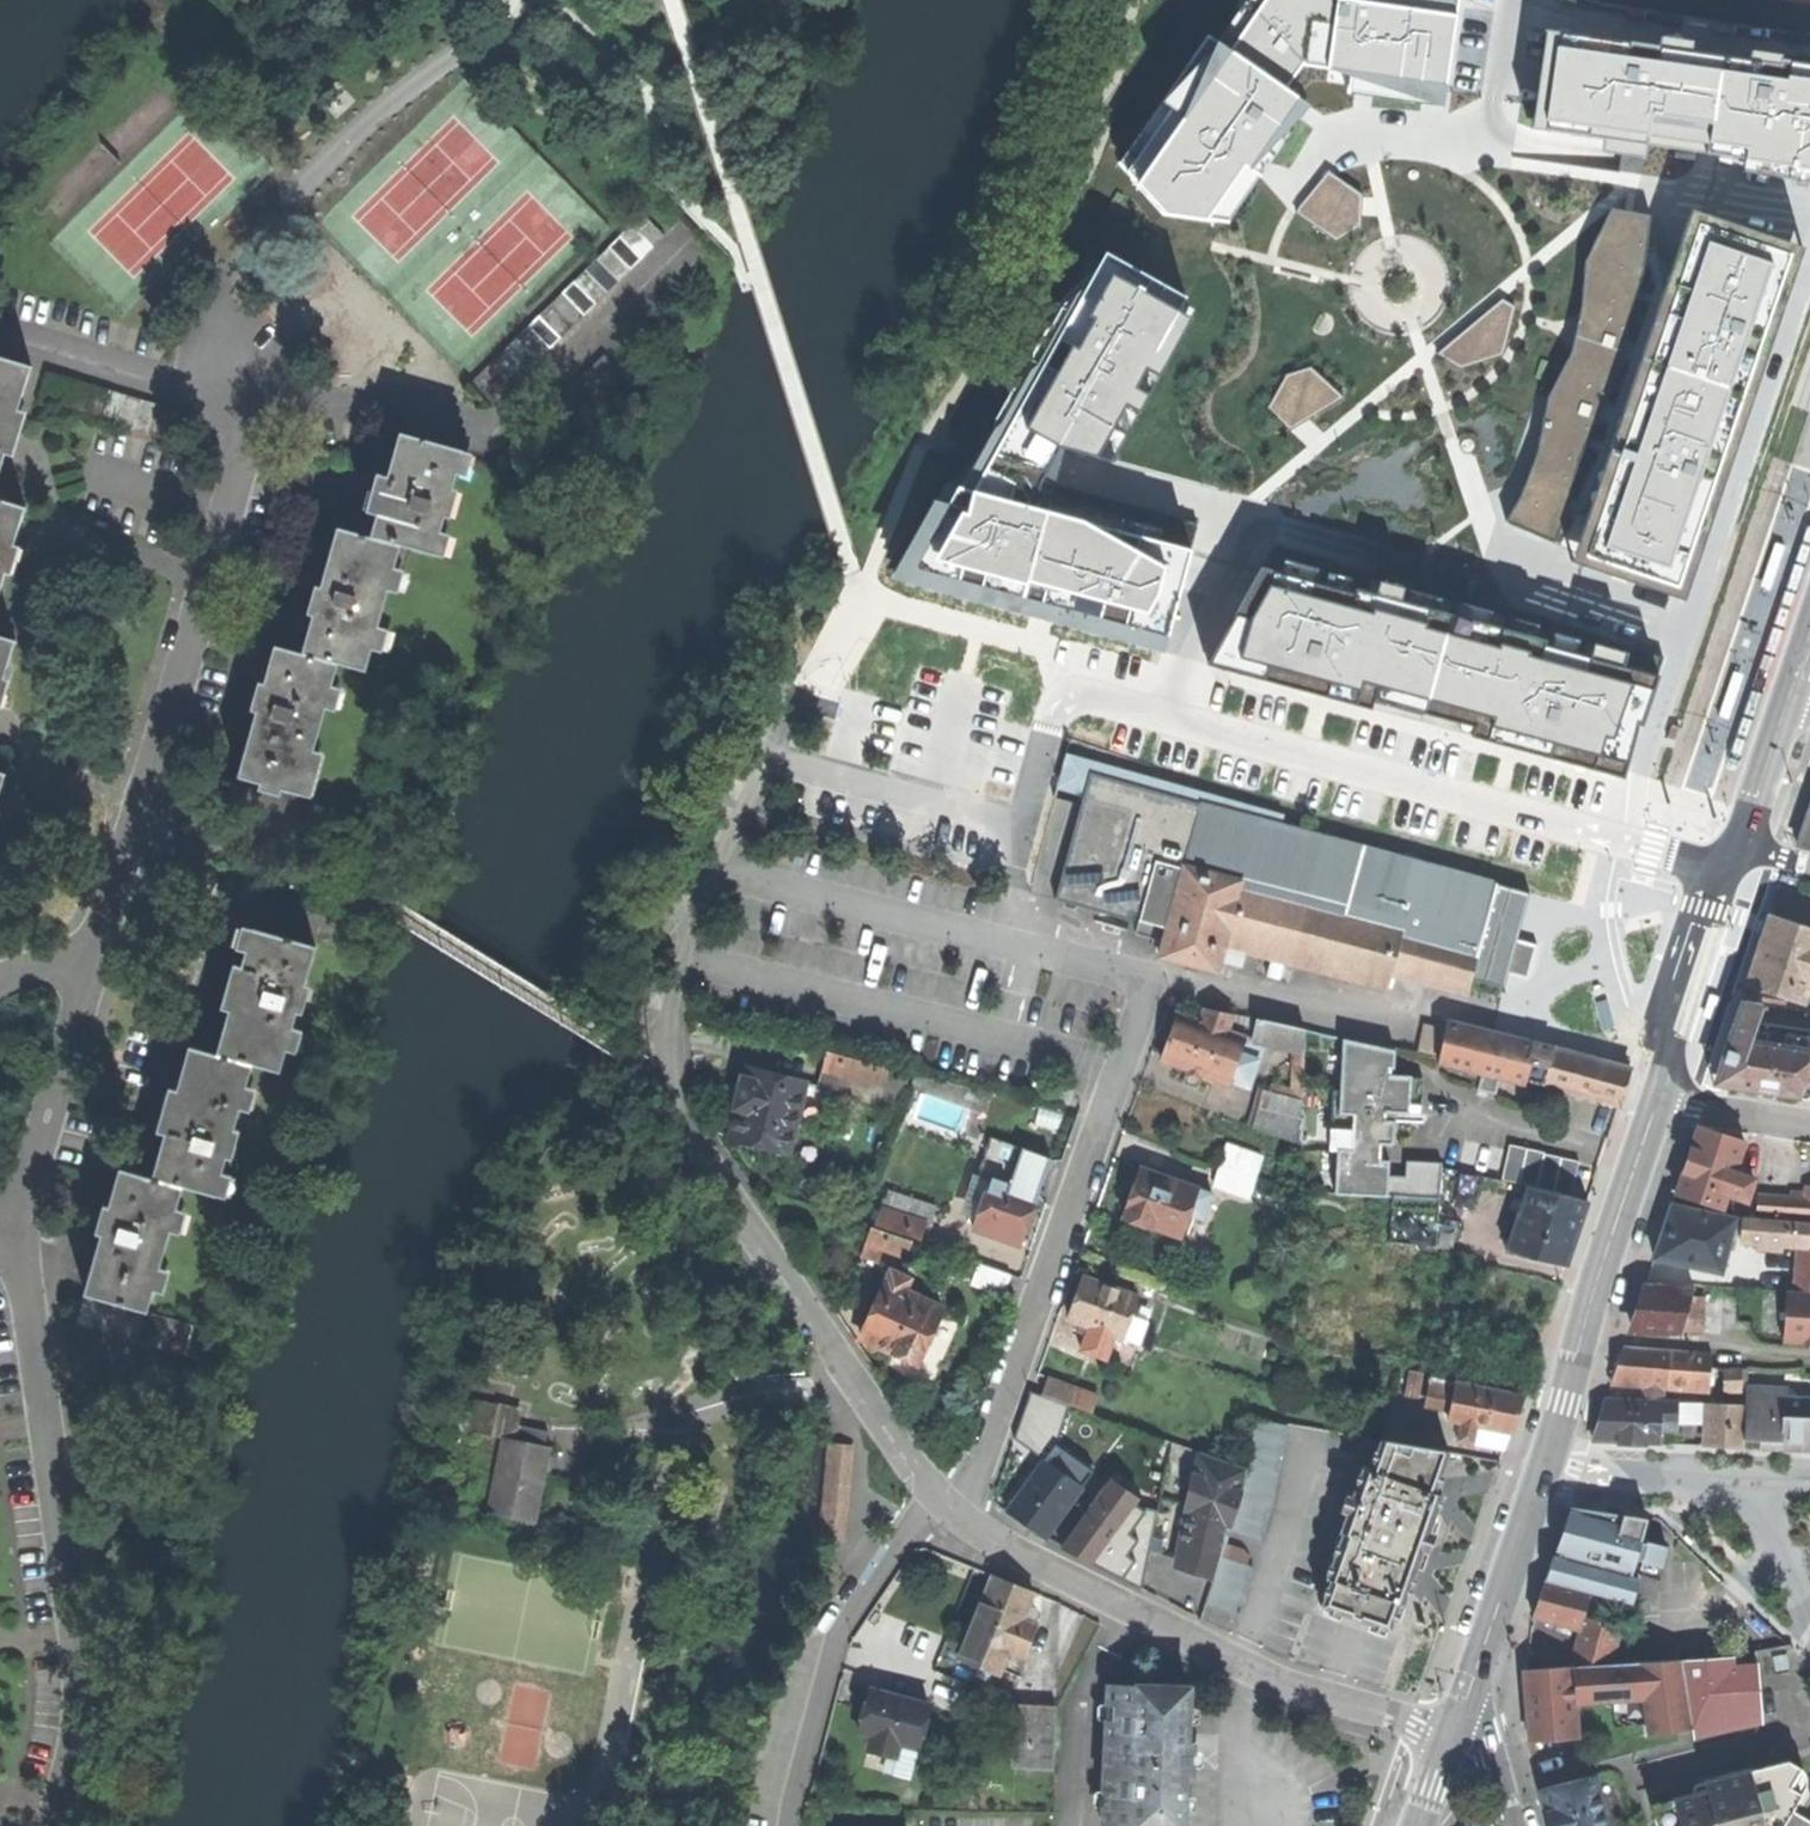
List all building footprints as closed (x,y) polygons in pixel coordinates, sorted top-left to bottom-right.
[(1231,50),(1284,88),(1302,66),(1361,78),(1443,95),(1445,78),(1457,2),(1443,0),(1266,0),(1231,50)] [(1545,33),(1537,100),(1533,131),(1603,142),(1647,149),(1653,128),(1711,138),(1734,147),(1809,174),(1809,69),(1545,33)] [(1158,102),(1115,160),(1167,214),(1229,221),(1259,177),(1308,106),(1284,88),(1231,50),(1207,38),(1158,102)] [(1582,570),(1691,604),(1724,504),(1750,424),(1792,297),(1809,244),(1701,211),(1697,229),(1617,208),(1591,261),(1582,332),(1552,398),(1539,461),(1511,521),(1587,554),(1582,570)] [(473,384),(496,405),(669,233),(648,213),(473,384)] [(1013,420),(994,457),(1039,469),(1050,450),(1115,470),(1156,394),(1197,318),(1109,270),(1022,428),(1013,420)] [(1475,326),(1447,344),(1462,367),(1490,349),(1475,326)] [(11,456),(20,458),(23,447),(27,435),(18,432),(37,367),(0,356),(0,494),(11,456)] [(468,454),(405,436),(393,480),(390,479),(386,493),(380,516),(382,517),(376,540),(405,548),(439,558),(468,454)] [(1170,637),(1191,551),(1097,524),(961,486),(952,507),(962,511),(924,561),(1170,637)] [(13,566),(30,508),(0,499),(0,610),(13,566)] [(371,674),(405,548),(376,540),(342,531),(322,601),(307,656),(342,666),(371,674)] [(1766,588),(1771,590),(1772,585),(1784,550),(1785,545),(1780,544),(1775,542),(1774,546),(1763,581),(1761,586),(1766,588)] [(1267,567),(1216,662),(1373,711),(1376,702),(1393,707),(1457,725),(1480,731),(1478,740),(1626,783),(1667,658),(1287,557),(1278,570),(1267,567)] [(2,708),(7,709),(11,698),(15,681),(9,679),(21,641),(0,635),(0,714),(2,708)] [(306,798),(342,666),(307,656),(280,649),(260,717),(242,780),(306,798)] [(1722,718),(1727,720),(1742,675),(1732,672),(1719,710),(1717,717),(1722,718)] [(1288,824),(1069,757),(1060,794),(1083,798),(1057,900),(1162,929),(1153,960),(1221,974),(1227,948),(1387,990),(1391,977),(1466,998),(1471,980),(1504,991),(1509,974),(1528,979),(1532,964),(1537,945),(1517,940),(1530,894),(1288,824)] [(10,775),(0,771),(0,811),(10,775)] [(1805,822),(1796,846),(1809,848),(1809,807),(1805,822)] [(1769,914),(1757,951),(1747,984),(1804,1002),(1808,990),(1809,991),(1809,927),(1769,914)] [(322,951),(257,933),(241,988),(220,1057),(259,1068),(285,1076),(322,951)] [(1740,980),(1736,978),(1727,1003),(1737,1006),(1743,988),(1745,982),(1740,980)] [(1654,1006),(1658,1008),(1666,983),(1657,980),(1651,998),(1649,1005),(1654,1006)] [(1809,1038),(1809,1036),(1809,1031),(1757,1023),(1763,1003),(1742,1000),(1717,1071),(1722,1079),(1726,1087),(1766,1093),(1800,1098),(1802,1085),(1809,1038)] [(1231,1079),(1239,1054),(1245,1037),(1226,1031),(1231,1015),(1207,1007),(1202,1022),(1177,1013),(1161,1059),(1190,1069),(1202,1073),(1229,1082),(1231,1079)] [(1245,1037),(1253,1040),(1259,1020),(1231,1015),(1226,1031),(1245,1037)] [(1293,1050),(1303,1052),(1304,1029),(1259,1020),(1253,1040),(1293,1050)] [(1542,1085),(1551,1047),(1447,1021),(1445,1029),(1438,1058),(1437,1062),(1482,1073),(1478,1090),(1495,1094),(1500,1078),(1524,1083),(1525,1081),(1542,1085)] [(1419,1054),(1438,1058),(1445,1029),(1425,1025),(1419,1054)] [(1393,1144),(1395,1121),(1384,1120),(1385,1111),(1410,1112),(1412,1077),(1390,1076),(1390,1068),(1394,1067),(1395,1051),(1343,1039),(1341,1090),(1340,1114),(1355,1115),(1353,1152),(1338,1151),(1335,1195),(1386,1196),(1388,1175),(1389,1161),(1380,1160),(1381,1145),(1393,1144)] [(1631,1068),(1551,1047),(1542,1085),(1618,1106),(1622,1091),(1631,1068)] [(218,1201),(259,1068),(220,1057),(194,1049),(174,1116),(155,1182),(186,1191),(218,1201)] [(1301,1100),(1303,1052),(1293,1050),(1290,1097),(1301,1100)] [(825,1052),(822,1067),(881,1082),(886,1066),(825,1052)] [(1239,1054),(1231,1079),(1247,1085),(1256,1060),(1239,1054)] [(730,1139),(788,1152),(806,1082),(747,1068),(744,1082),(741,1082),(734,1089),(733,1093),(732,1098),(734,1102),(733,1110),(737,1112),(730,1139)] [(1199,1081),(1202,1073),(1190,1069),(1187,1076),(1193,1078),(1199,1081)] [(1384,1120),(1395,1121),(1420,1122),(1422,1078),(1412,1077),(1410,1112),(1385,1111),(1384,1120)] [(1808,1086),(1802,1085),(1800,1098),(1807,1099),(1809,1096),(1809,1086),(1808,1086)] [(1290,1097),(1261,1090),(1253,1126),(1301,1136),(1301,1100),(1290,1097)] [(1340,1114),(1341,1090),(1333,1090),(1330,1151),(1338,1151),(1353,1152),(1355,1115),(1340,1114)] [(1741,1199),(1747,1201),(1754,1179),(1734,1172),(1745,1141),(1699,1126),(1685,1167),(1675,1194),(1721,1210),(1727,1194),(1741,1199)] [(1227,1145),(1214,1185),(1247,1196),(1262,1157),(1227,1145)] [(1527,1186),(1573,1196),(1580,1163),(1512,1146),(1501,1180),(1527,1186)] [(972,1227),(1018,1243),(1038,1186),(1048,1159),(1014,1147),(1002,1182),(990,1178),(972,1227)] [(1388,1175),(1386,1196),(1391,1197),(1427,1198),(1438,1199),(1441,1163),(1406,1161),(1405,1176),(1388,1175)] [(1125,1218),(1179,1237),(1187,1214),(1203,1219),(1212,1194),(1143,1169),(1133,1195),(1125,1218)] [(151,1315),(186,1191),(155,1182),(122,1173),(102,1242),(86,1296),(151,1315)] [(1527,1186),(1506,1249),(1565,1263),(1574,1237),(1587,1199),(1573,1196),(1527,1186)] [(1809,1219),(1809,1188),(1806,1188),(1806,1192),(1792,1191),(1791,1198),(1758,1196),(1757,1205),(1756,1215),(1809,1219)] [(876,1223),(920,1239),(925,1226),(927,1227),(935,1206),(888,1189),(876,1223)] [(1390,1241),(1425,1243),(1427,1198),(1391,1197),(1390,1241)] [(1756,1215),(1757,1205),(1747,1201),(1741,1199),(1736,1216),(1756,1217),(1756,1215)] [(1722,1271),(1736,1218),(1672,1204),(1661,1236),(1654,1258),(1722,1271)] [(1743,1218),(1741,1242),(1802,1246),(1798,1290),(1809,1290),(1809,1222),(1743,1218)] [(904,1256),(910,1238),(872,1225),(866,1242),(904,1256)] [(972,1284),(1001,1294),(1009,1272),(979,1262),(972,1284)] [(910,1280),(889,1271),(883,1285),(885,1286),(874,1313),(863,1340),(919,1363),(942,1309),(904,1293),(910,1280)] [(1104,1332),(1123,1338),(1131,1315),(1137,1296),(1084,1277),(1076,1301),(1069,1320),(1089,1326),(1104,1332)] [(1631,1326),(1701,1332),(1702,1297),(1692,1297),(1695,1289),(1645,1286),(1638,1307),(1631,1326)] [(1787,1291),(1783,1342),(1809,1344),(1809,1293),(1787,1291)] [(211,1332),(151,1315),(86,1296),(77,1329),(202,1363),(211,1332)] [(1131,1315),(1123,1338),(1140,1344),(1148,1320),(1131,1315)] [(1102,1339),(1104,1332),(1089,1326),(1087,1334),(1102,1339)] [(1645,1387),(1663,1388),(1708,1392),(1710,1352),(1625,1346),(1618,1365),(1612,1384),(1645,1387)] [(1740,1369),(1723,1368),(1723,1386),(1740,1387),(1740,1369)] [(1424,1374),(1408,1371),(1404,1395),(1419,1398),(1424,1374)] [(1522,1393),(1431,1376),(1427,1400),(1451,1404),(1448,1418),(1461,1421),(1457,1439),(1503,1448),(1514,1416),(1522,1393)] [(1049,1379),(1042,1395),(1070,1405),(1090,1412),(1096,1395),(1049,1379)] [(1662,1402),(1663,1388),(1645,1387),(1644,1401),(1662,1402)] [(1809,1416),(1809,1398),(1787,1397),(1787,1388),(1746,1387),(1745,1405),(1744,1440),(1770,1441),(1782,1442),(1783,1415),(1809,1416)] [(1013,1439),(1044,1461),(1055,1445),(1070,1405),(1042,1395),(1031,1391),(1013,1439)] [(465,1430),(495,1436),(499,1413),(501,1406),(454,1396),(451,1411),(468,1414),(465,1430)] [(1678,1402),(1662,1402),(1644,1401),(1607,1399),(1601,1417),(1593,1440),(1659,1443),(1660,1424),(1676,1424),(1678,1402)] [(501,1404),(501,1406),(499,1413),(519,1417),(521,1408),(501,1404)] [(1744,1440),(1745,1405),(1706,1404),(1705,1446),(1744,1448),(1744,1440)] [(448,1426),(465,1430),(468,1414),(451,1411),(448,1426)] [(499,1413),(495,1436),(505,1438),(515,1440),(518,1425),(519,1417),(499,1413)] [(1783,1415),(1782,1442),(1782,1449),(1809,1450),(1809,1416),(1783,1415)] [(1258,1419),(1248,1470),(1243,1496),(1232,1530),(1263,1539),(1274,1503),(1290,1425),(1258,1419)] [(518,1425),(515,1440),(545,1447),(548,1431),(518,1425)] [(549,1448),(545,1447),(515,1440),(505,1438),(489,1512),(534,1521),(544,1473),(548,1456),(549,1448)] [(1322,1604),(1389,1628),(1400,1600),(1404,1601),(1420,1558),(1442,1494),(1434,1491),(1449,1449),(1382,1438),(1370,1468),(1364,1466),(1340,1530),(1343,1531),(1328,1576),(1332,1577),(1322,1604)] [(1055,1445),(1044,1461),(1082,1487),(1092,1472),(1055,1445)] [(1193,1570),(1216,1579),(1223,1557),(1232,1530),(1243,1496),(1248,1470),(1200,1452),(1178,1565),(1193,1570)] [(556,1458),(548,1456),(544,1473),(552,1474),(554,1466),(556,1458)] [(1082,1487),(1044,1461),(1007,1512),(1024,1524),(1046,1539),(1083,1488),(1082,1487)] [(1107,1484),(1061,1548),(1086,1561),(1141,1590),(1158,1510),(1138,1506),(1107,1484)] [(1559,1541),(1546,1580),(1592,1592),(1604,1595),(1618,1553),(1608,1550),(1617,1523),(1571,1508),(1559,1541)] [(1209,1602),(1240,1613),(1255,1567),(1223,1557),(1216,1579),(1209,1602)] [(998,1669),(1006,1650),(1013,1653),(1024,1657),(1037,1625),(1024,1619),(1027,1611),(1035,1593),(993,1576),(961,1654),(977,1660),(998,1669)] [(1574,1652),(1573,1667),(1614,1664),(1621,1631),(1602,1626),(1603,1619),(1584,1615),(1592,1592),(1546,1580),(1540,1600),(1534,1618),(1580,1630),(1574,1652)] [(1683,1645),(1684,1660),(1725,1657),(1724,1643),(1683,1645)] [(1005,1672),(1013,1653),(1006,1650),(998,1669),(1005,1672)] [(975,1667),(977,1660),(961,1654),(958,1660),(975,1667)] [(1775,1671),(1789,1668),(1787,1654),(1773,1656),(1775,1671)] [(1760,1711),(1757,1667),(1732,1669),(1732,1657),(1725,1657),(1684,1660),(1614,1664),(1573,1667),(1525,1670),(1528,1703),(1531,1741),(1579,1739),(1576,1703),(1645,1699),(1651,1734),(1701,1725),(1760,1711)] [(1187,1776),(1191,1776),(1192,1758),(1192,1745),(1189,1744),(1191,1689),(1111,1686),(1104,1825),(1185,1825),(1187,1776)] [(869,1703),(867,1709),(872,1711),(878,1690),(872,1688),(869,1703)] [(911,1778),(931,1704),(878,1690),(872,1711),(867,1709),(860,1732),(872,1736),(865,1765),(911,1778)] [(1018,1767),(1056,1769),(1059,1709),(1021,1708),(1018,1767)] [(1657,1825),(1783,1825),(1802,1794),(1789,1788),(1801,1769),(1789,1761),(1706,1783),(1708,1791),(1695,1795),(1697,1802),(1677,1807),(1675,1800),(1652,1807),(1657,1825)] [(1804,1773),(1801,1769),(1789,1788),(1802,1794),(1806,1784),(1805,1779),(1804,1773)] [(1594,1777),(1542,1790),(1551,1825),(1606,1825),(1594,1777)] [(1693,1786),(1695,1795),(1708,1791),(1706,1783),(1693,1786)]
